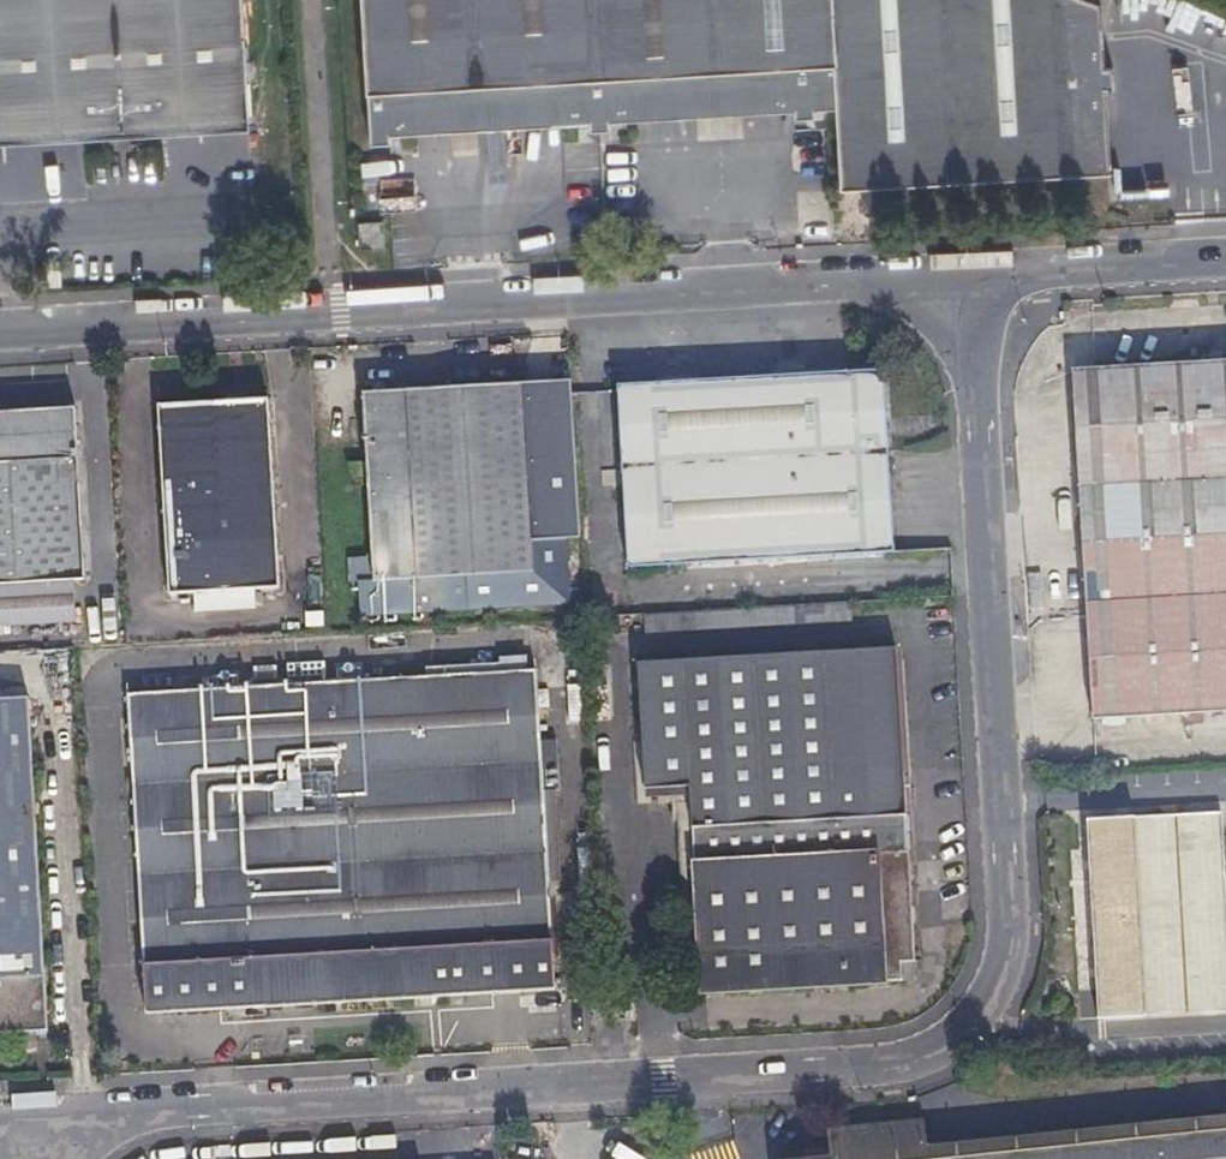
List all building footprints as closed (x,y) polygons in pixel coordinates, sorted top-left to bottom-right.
[(216,0),(0,0),(0,132),(111,125),(111,132),(147,129),(147,123),(223,118),(216,0)] [(223,118),(250,116),(250,113),(257,112),(254,78),(247,78),(242,0),(216,0),(223,118)] [(404,128),(396,0),(366,0),(374,143),(393,142),(393,129),(404,128)] [(473,115),(527,112),(561,111),(562,120),(590,119),(591,132),(612,131),(611,118),(650,115),(650,106),(780,100),(781,108),(795,107),(796,118),(817,117),(817,102),(838,101),(844,188),(1113,172),(1111,136),(1121,134),(1119,114),(1110,115),(1104,8),(1085,0),(396,0),(404,128),(419,127),(419,118),(473,115)] [(362,246),(373,246),(385,245),(383,220),(360,221),(362,246)] [(1223,352),(1199,354),(1200,363),(1074,371),(1095,719),(1225,711),(1225,362),(1224,362),(1223,352)] [(631,565),(893,548),(882,369),(618,385),(631,565)] [(358,487),(364,487),(371,487),(377,583),(536,573),(523,384),(365,393),(369,462),(351,463),(358,487)] [(158,406),(165,501),(172,596),(278,589),(267,399),(158,406)] [(88,579),(76,411),(0,416),(0,585),(88,579)] [(643,785),(666,784),(689,784),(702,989),(904,977),(904,958),(919,957),(900,646),(637,661),(643,785)] [(552,988),(549,935),(546,882),(557,881),(552,786),(541,786),(533,668),(128,691),(147,1011),(224,1007),(225,1013),(243,1012),(243,1007),(552,988)] [(37,864),(27,698),(0,700),(0,1033),(47,1029),(37,864)] [(1224,834),(1225,833),(1225,810),(1092,818),(1104,1018),(1225,1010),(1225,873),(1224,834)] [(924,1149),(921,1122),(826,1130),(827,1148),(828,1157),(803,1158),(799,1158),(1225,1158),(1225,1123),(924,1149)] [(803,1149),(803,1158),(828,1157),(827,1148),(803,1149)]
